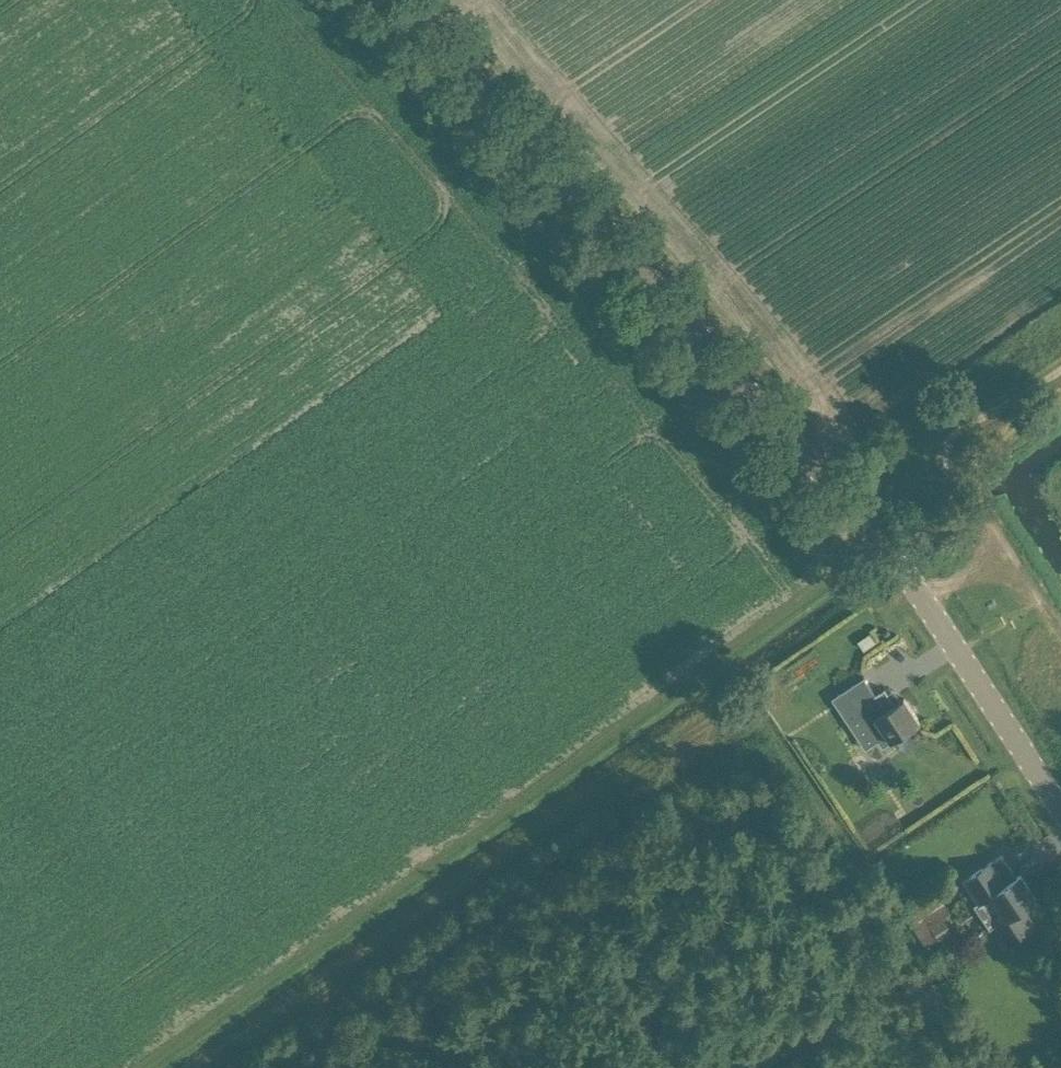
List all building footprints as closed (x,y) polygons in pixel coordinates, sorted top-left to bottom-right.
[(874,727),(881,723),(892,740),(921,721),(905,697),(896,703),(889,693),(863,710),(874,727)] [(979,886),(990,904),(997,899),(1008,917),(1037,898),(1021,873),(1012,879),(1005,869),(979,886)] [(945,917),(952,912),(946,903),(926,916),(943,942),(956,933),(945,917)]
